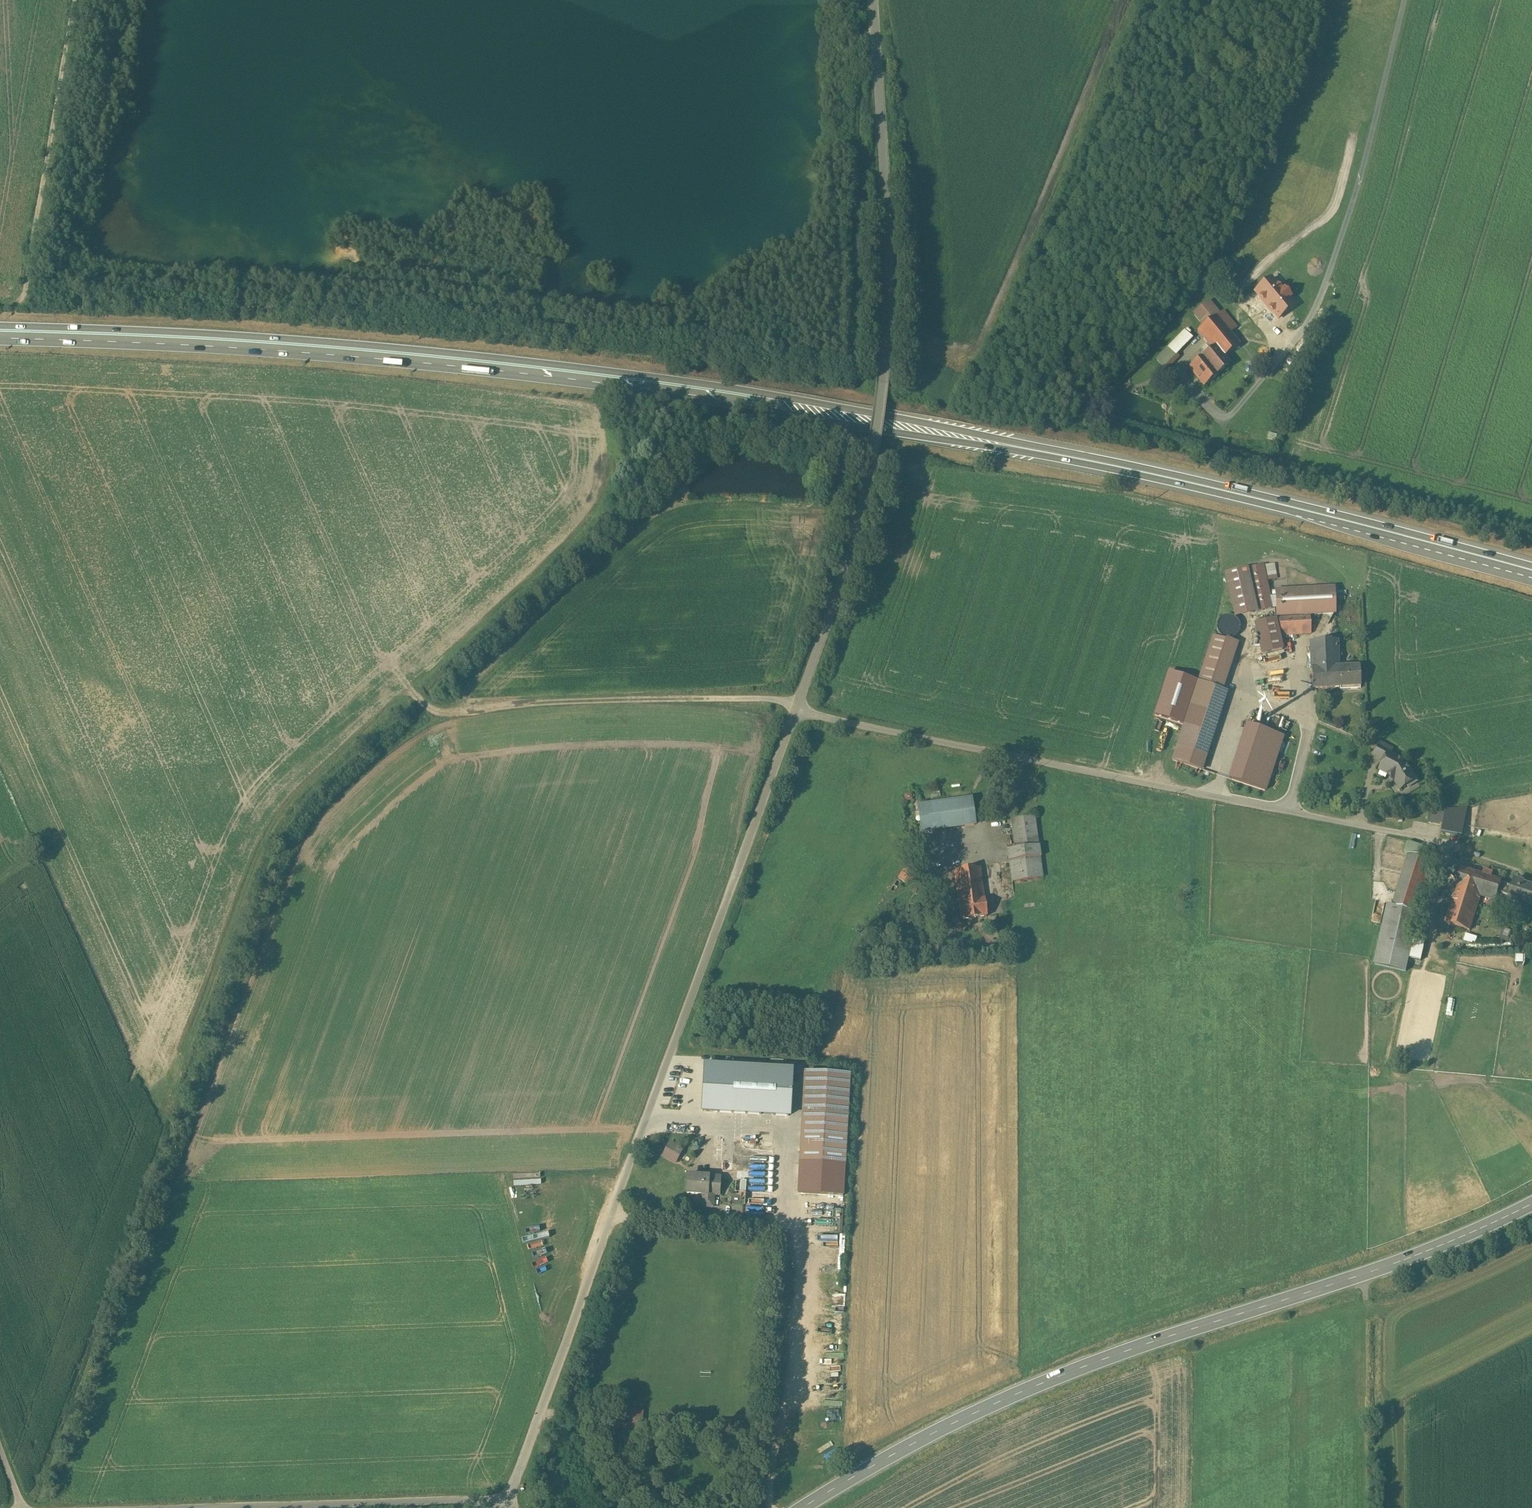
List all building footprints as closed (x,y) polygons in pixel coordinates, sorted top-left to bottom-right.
[(1212,350),(1189,368),(1203,386),(1229,366),(1223,359),(1241,345),(1229,331),(1236,326),(1223,310),(1218,313),(1210,302),(1195,313),(1204,325),(1197,331),(1212,350)] [(1167,348),(1170,351),(1176,355),(1192,338),(1184,330),(1167,348)] [(1177,357),(1176,355),(1170,351),(1160,362),(1167,368),(1177,357)] [(1266,566),(1219,574),(1227,620),(1266,613),(1260,579),(1268,577),(1266,566)] [(1335,586),(1275,589),(1276,617),(1336,614),(1335,586)] [(1310,616),(1277,618),(1282,635),(1310,634),(1310,616)] [(1276,619),(1253,624),(1261,655),(1283,650),(1276,619)] [(1237,644),(1211,636),(1197,681),(1183,725),(1172,761),(1202,770),(1227,691),(1223,690),(1237,644)] [(1337,640),(1309,641),(1311,689),(1362,688),(1361,665),(1337,665),(1337,640)] [(1197,681),(1167,671),(1153,715),(1183,725),(1197,681)] [(1246,724),(1228,779),(1266,791),(1284,736),(1246,724)] [(1394,748),(1381,741),(1373,755),(1383,760),(1376,768),(1386,774),(1394,782),(1400,791),(1419,779),(1407,761),(1392,752),(1394,748)] [(975,825),(972,799),(919,806),(922,831),(975,825)] [(1467,809),(1445,806),(1441,832),(1463,835),(1467,809)] [(1042,877),(1034,816),(1011,819),(1015,849),(1008,850),(1012,881),(1042,877)] [(987,915),(980,867),(954,870),(961,919),(987,915)] [(1502,881),(1463,868),(1445,923),(1470,931),(1481,897),(1495,901),(1502,881)] [(1514,880),(1507,901),(1531,909),(1531,886),(1514,880)] [(1392,907),(1388,906),(1384,925),(1374,964),(1407,972),(1421,913),(1417,912),(1392,907)] [(1511,939),(1513,928),(1503,926),(1501,937),(1511,939)] [(1464,939),(1475,942),(1477,935),(1465,932),(1464,939)] [(791,1066),(703,1061),(700,1109),(789,1114),(791,1066)] [(842,1194),(850,1072),(804,1069),(797,1191),(842,1194)] [(749,1192),(747,1212),(779,1214),(780,1201),(778,1201),(782,1138),(726,1135),(724,1169),(739,1170),(738,1191),(749,1192)] [(670,1141),(662,1157),(675,1164),(684,1148),(670,1141)] [(721,1177),(686,1175),(685,1195),(700,1196),(700,1209),(714,1209),(715,1197),(720,1197),(721,1177)] [(643,1411),(624,1408),(620,1432),(639,1435),(643,1411)]
